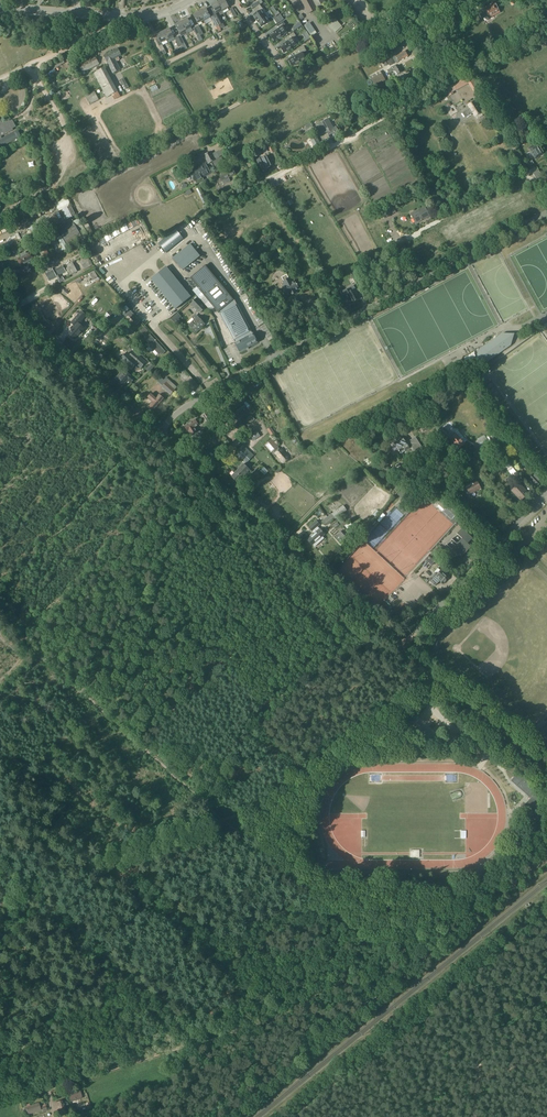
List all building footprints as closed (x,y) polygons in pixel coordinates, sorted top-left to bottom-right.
[(229,11),(227,8),(229,7),(225,0),(222,0),(218,2),(224,13),(229,11)] [(308,14),(309,13),(316,9),(311,0),(301,0),(308,14)] [(318,9),(326,4),(325,1),(326,0),(313,0),(318,9)] [(489,6),(484,8),(490,18),(500,13),(494,1),(488,4),(489,6)] [(212,5),(213,8),(210,10),(214,17),(218,25),(223,23),(219,16),(224,13),(218,2),(212,5)] [(253,9),(256,13),(254,15),(261,26),(268,21),(266,18),(267,17),(264,13),(263,14),(261,11),(263,9),(260,5),(253,9)] [(277,12),(276,12),(273,6),(270,8),(276,16),(280,14),(278,11),(277,12)] [(210,17),(206,9),(200,12),(204,20),(207,26),(213,22),(211,18),(210,17)] [(204,20),(200,12),(193,15),(198,23),(204,20)] [(463,15),(461,12),(453,16),(455,19),(456,19),(460,26),(464,24),(460,16),(463,15)] [(181,22),(186,30),(192,27),(188,18),(181,22)] [(342,26),(336,19),(329,24),(336,32),(342,26)] [(280,39),(284,36),(283,35),(287,32),(282,26),(285,25),(283,21),(276,26),(278,29),(270,34),(271,36),(273,39),(274,39),(275,41),(279,38),(280,39)] [(186,30),(181,22),(175,25),(179,33),(186,30)] [(310,22),(305,26),(312,36),(317,33),(310,22)] [(169,28),(163,32),(167,40),(173,37),(169,28)] [(167,40),(163,32),(157,35),(158,38),(155,39),(158,45),(161,43),(167,40)] [(297,44),(293,38),(296,36),(294,33),(290,35),(286,38),(288,41),(280,47),(284,53),(297,44)] [(187,49),(185,44),(180,35),(177,37),(182,45),(184,50),(187,49)] [(103,47),(101,42),(97,44),(96,42),(92,45),(93,46),(74,56),(76,61),(103,47)] [(291,65),(292,65),(292,66),(307,59),(303,52),(306,51),(304,47),(295,51),(297,55),(289,59),(289,60),(288,61),(291,65)] [(118,48),(104,55),(113,73),(120,69),(116,61),(120,59),(119,57),(122,56),(118,48)] [(405,51),(396,56),(393,58),(396,63),(398,61),(399,62),(408,56),(405,51)] [(394,64),(388,52),(384,55),(389,64),(390,66),(394,64)] [(76,61),(72,54),(66,57),(70,64),(76,61)] [(95,55),(75,66),(80,75),(83,73),(85,72),(99,64),(95,55)] [(60,63),(59,61),(43,71),(45,75),(46,74),(46,72),(53,68),(60,63)] [(399,65),(396,66),(395,65),(393,66),(391,68),(387,70),(389,73),(393,71),(395,70),(398,74),(403,72),(399,65)] [(107,98),(112,95),(114,99),(120,96),(105,67),(94,73),(107,98)] [(381,71),(370,77),(375,86),(385,80),(381,71)] [(471,74),(453,84),(456,90),(468,84),(476,96),(482,92),(471,74)] [(90,105),(99,100),(94,91),(85,96),(90,105)] [(475,101),(468,105),(470,108),(462,113),(465,118),(473,113),(475,117),(482,113),(479,109),(481,108),(478,103),(477,104),(475,101)] [(327,131),(331,138),(340,134),(336,127),(333,128),(328,119),(321,122),(321,123),(322,125),(323,125),(322,125),(324,129),(326,132),(327,131)] [(12,128),(15,127),(12,121),(1,123),(0,122),(0,147),(20,137),(17,131),(1,139),(0,136),(6,133),(12,130),(12,128)] [(518,145),(522,143),(514,132),(510,134),(518,145)] [(535,159),(544,154),(538,143),(529,148),(535,159)] [(216,160),(216,158),(211,151),(205,154),(203,155),(208,164),(216,160)] [(263,172),(269,169),(268,168),(270,167),(271,167),(268,162),(270,161),(267,156),(263,157),(257,160),(263,172)] [(222,158),(213,162),(215,166),(224,162),(222,158)] [(190,172),(195,182),(197,184),(204,180),(202,176),(211,172),(206,163),(190,172)] [(219,175),(223,185),(231,181),(229,177),(235,174),(232,168),(219,175)] [(395,209),(393,205),(381,212),(384,219),(393,214),(396,212),(394,209),(395,209)] [(423,207),(410,214),(415,223),(428,216),(423,207)] [(79,219),(73,222),(59,230),(69,247),(83,239),(89,236),(88,234),(79,219)] [(95,236),(89,226),(86,228),(92,238),(95,236)] [(176,230),(159,244),(166,253),(183,239),(176,230)] [(64,250),(68,248),(62,236),(59,237),(58,238),(64,250)] [(200,256),(190,244),(173,258),(183,270),(200,256)] [(45,253),(43,254),(46,259),(53,255),(48,246),(43,248),(45,253)] [(86,258),(81,249),(77,251),(82,260),(80,261),(84,270),(93,266),(88,257),(86,258)] [(19,258),(19,259),(18,260),(21,265),(22,265),(23,266),(23,265),(26,264),(27,264),(28,264),(30,263),(31,262),(30,261),(34,260),(34,259),(37,257),(34,252),(31,253),(30,252),(30,253),(27,254),(26,253),(22,255),(22,257),(19,258)] [(77,272),(73,262),(70,264),(65,266),(69,276),(77,272)] [(211,269),(207,264),(190,278),(219,313),(236,299),(232,295),(231,295),(224,287),(225,286),(218,277),(217,278),(210,270),(211,269)] [(249,265),(243,268),(247,276),(253,273),(249,265)] [(61,277),(60,275),(66,271),(63,266),(54,270),(53,270),(52,268),(46,271),(47,273),(46,274),(49,281),(57,277),(58,279),(60,283),(64,280),(63,277),(61,277)] [(167,267),(151,279),(175,309),(191,297),(167,267)] [(90,274),(91,276),(84,280),(86,284),(93,280),(95,283),(100,280),(98,278),(94,271),(90,274)] [(285,292),(287,296),(291,294),(291,295),(292,294),(293,295),(296,293),(297,292),(296,291),(300,289),(298,285),(298,284),(297,284),(295,280),(292,282),(290,277),(289,278),(287,274),(282,277),(284,281),(283,281),(285,286),(282,287),(284,291),(284,293),(285,292)] [(360,299),(354,289),(348,293),(353,302),(360,299)] [(191,304),(200,314),(206,307),(197,298),(191,304)] [(131,311),(129,310),(130,309),(126,305),(120,311),(126,317),(127,315),(132,320),(135,323),(139,319),(136,317),(131,311)] [(76,326),(69,333),(71,334),(70,335),(73,338),(74,337),(75,338),(78,335),(80,337),(83,334),(81,332),(86,326),(81,321),(86,315),(82,312),(72,322),(76,326)] [(196,333),(206,324),(196,314),(193,317),(195,319),(189,325),(196,333)] [(181,317),(181,316),(178,318),(177,317),(173,321),(176,324),(180,321),(179,319),(181,317)] [(245,317),(227,327),(240,351),(258,342),(245,317)] [(116,325),(121,330),(127,324),(122,319),(116,325)] [(105,344),(113,336),(109,332),(101,340),(105,344)] [(164,353),(163,352),(164,351),(148,334),(145,338),(150,343),(149,345),(149,347),(152,349),(153,349),(154,349),(159,355),(161,353),(161,354),(162,355),(164,353)] [(493,344),(491,342),(479,351),(477,357),(478,360),(479,361),(480,361),(487,361),(510,345),(512,339),(512,337),(512,336),(511,335),(509,334),(502,334),(493,344)] [(133,352),(130,356),(127,353),(126,354),(124,354),(122,356),(123,358),(121,360),(131,369),(135,363),(140,367),(145,362),(133,352)] [(154,367),(151,364),(146,369),(149,372),(154,367)] [(134,379),(125,372),(123,370),(115,379),(118,381),(117,381),(122,386),(127,380),(131,383),(134,379)] [(195,393),(202,389),(190,376),(184,381),(195,393)] [(170,394),(174,390),(177,387),(166,377),(164,380),(162,378),(157,383),(162,387),(170,394)] [(152,401),(153,402),(147,408),(152,412),(164,399),(160,395),(157,398),(151,393),(147,398),(151,401),(152,401)] [(255,410),(248,400),(235,409),(238,413),(247,407),(251,413),(255,410)] [(208,424),(213,421),(210,417),(207,418),(204,414),(202,415),(208,424)] [(248,424),(253,421),(255,420),(252,415),(250,416),(250,415),(245,419),(248,424)] [(195,419),(185,426),(188,431),(191,435),(197,431),(195,427),(199,425),(195,419)] [(420,427),(423,432),(432,426),(429,421),(420,427)] [(235,426),(242,434),(247,430),(241,422),(235,426)] [(458,451),(465,445),(464,444),(467,441),(458,431),(452,436),(453,437),(449,440),(452,444),(452,445),(453,445),(458,451)] [(422,447),(415,437),(406,443),(401,435),(395,439),(396,442),(394,443),(399,451),(398,451),(399,452),(401,454),(411,447),(415,452),(422,447)] [(481,448),(489,443),(485,435),(477,439),(478,441),(477,442),(481,448)] [(281,448),(280,449),(278,447),(279,446),(273,439),(265,445),(272,453),(274,451),(275,453),(284,463),(289,458),(281,448)] [(494,450),(495,451),(497,456),(511,449),(508,442),(494,450)] [(247,462),(254,455),(245,446),(244,446),(243,445),(237,451),(238,453),(247,462)] [(515,479),(520,475),(507,459),(502,463),(515,479)] [(244,464),(236,471),(242,477),(250,469),(244,464)] [(269,472),(264,467),(260,471),(265,475),(269,472)] [(242,477),(236,471),(231,476),(238,482),(242,477)] [(249,476),(253,481),(261,477),(256,471),(249,476)] [(541,482),(533,474),(527,480),(533,486),(534,485),(536,487),(541,482)] [(481,488),(476,481),(472,483),(470,480),(461,485),(465,491),(467,490),(470,494),(481,488)] [(528,494),(523,488),(523,489),(518,484),(511,491),(520,500),(522,498),(523,499),(528,494)] [(460,514),(452,507),(452,506),(449,504),(450,503),(436,491),(431,497),(434,500),(437,497),(447,506),(445,509),(446,511),(444,513),(453,522),(454,521),(455,522),(457,520),(458,521),(463,516),(461,513),(460,514)] [(343,506),(332,514),(335,519),(347,511),(343,506)] [(331,522),(327,517),(322,521),(325,526),(331,522)] [(314,533),(307,540),(312,545),(313,544),(315,547),(324,538),(323,537),(325,534),(320,528),(319,528),(318,527),(320,525),(316,521),(308,528),(312,532),(313,531),(314,533)] [(462,529),(457,534),(462,539),(458,543),(453,549),(461,557),(470,547),(467,544),(472,538),(462,529)] [(353,540),(345,531),(341,535),(346,542),(348,540),(350,543),(353,540)] [(425,560),(432,566),(437,560),(430,554),(425,560)] [(435,573),(429,580),(435,585),(439,581),(443,584),(448,578),(446,576),(446,575),(443,572),(443,573),(437,568),(434,572),(435,573)] [(68,1092),(71,1101),(82,1098),(79,1088),(68,1092)] [(63,1100),(53,1103),(55,1108),(58,1107),(60,1112),(66,1110),(64,1106),(67,1105),(66,1102),(63,1102),(63,1100)] [(38,1103),(30,1106),(29,1103),(25,1105),(26,1107),(25,1107),(28,1114),(40,1111),(39,1109),(38,1103)]
